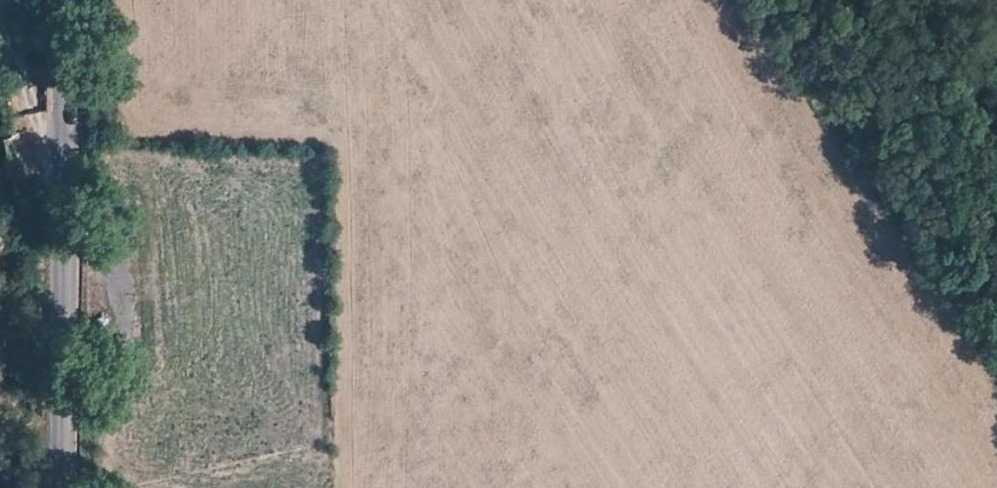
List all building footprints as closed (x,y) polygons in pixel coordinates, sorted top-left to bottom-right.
[(18,23),(12,4),(0,7),(0,14),(1,14),(3,17),(6,26),(18,23)]
